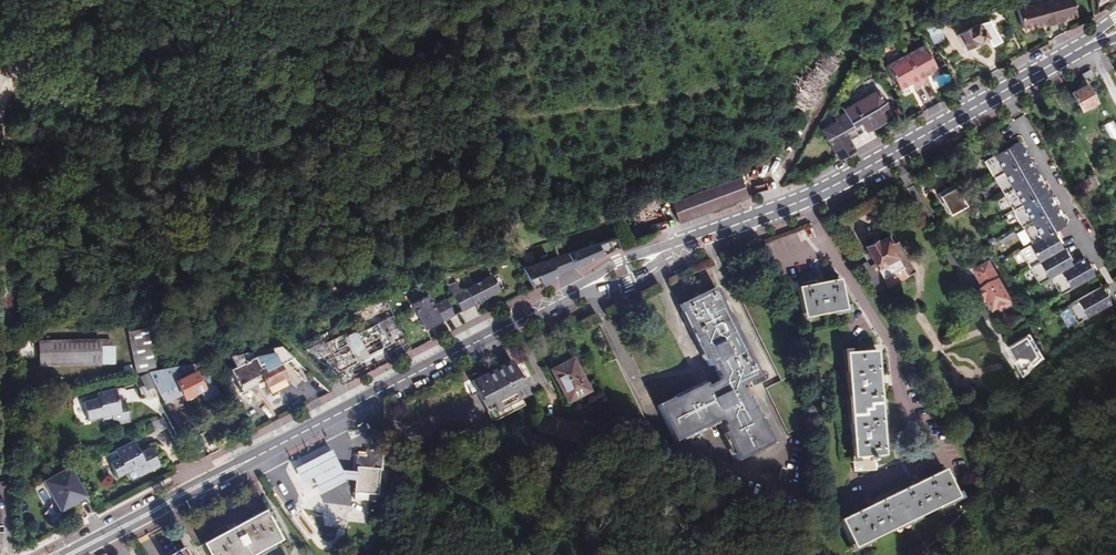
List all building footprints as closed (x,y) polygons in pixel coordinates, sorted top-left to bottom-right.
[(1052,18),(1047,0),(1046,0),(1016,8),(1021,26),(1043,20),(1052,18)] [(1061,16),(1075,12),(1072,3),(1073,3),(1072,1),(1072,2),(1071,0),(1047,0),(1052,18),(1061,16)] [(935,23),(923,26),(935,46),(945,39),(935,23)] [(965,46),(975,40),(978,38),(979,40),(987,35),(983,28),(980,30),(978,27),(975,28),(974,26),(971,28),(970,27),(958,34),(965,46)] [(922,41),(903,51),(919,81),(927,76),(924,71),(935,64),(922,41)] [(919,81),(903,51),(884,62),(898,86),(909,79),(912,85),(919,81)] [(1090,67),(1082,72),(1090,86),(1098,82),(1090,67)] [(1086,83),(1067,93),(1076,109),(1094,99),(1086,83)] [(838,157),(853,149),(847,138),(849,137),(850,139),(863,131),(858,124),(862,122),(864,126),(876,120),(878,124),(890,117),(883,104),(886,102),(879,89),(833,115),(838,122),(823,130),(827,136),(826,137),(838,157)] [(1115,147),(1115,125),(1112,119),(1103,124),(1115,147)] [(867,130),(878,124),(876,120),(864,126),(867,130)] [(1057,291),(1092,272),(1083,256),(1070,262),(1052,230),(1064,223),(1017,140),(983,160),(1029,242),(1017,249),(1035,282),(1048,275),(1057,291)] [(749,173),(739,177),(738,175),(673,198),(682,225),(683,225),(746,199),(743,189),(754,185),(749,173)] [(1092,175),(1073,186),(1078,195),(1097,184),(1092,175)] [(953,184),(936,194),(948,214),(964,205),(953,184)] [(617,236),(561,255),(567,270),(576,265),(576,266),(598,255),(621,245),(617,236)] [(866,249),(874,263),(889,289),(890,292),(912,281),(911,279),(917,276),(897,239),(891,243),(889,239),(879,245),(878,242),(866,249)] [(561,255),(525,268),(534,288),(560,275),(560,274),(567,270),(561,255)] [(995,314),(1013,304),(990,262),(975,271),(985,289),(977,293),(982,302),(987,299),(995,314)] [(889,289),(874,263),(863,269),(878,295),(889,289)] [(457,282),(450,286),(463,312),(502,292),(493,276),(462,292),(457,282)] [(839,279),(797,287),(797,289),(803,319),(845,311),(839,279)] [(797,289),(797,287),(795,281),(785,283),(787,291),(797,289)] [(1100,282),(1065,305),(1076,323),(1112,300),(1100,282)] [(752,363),(724,303),(723,303),(716,290),(681,307),(709,366),(712,365),(720,381),(705,388),(704,385),(658,407),(676,444),(709,428),(709,427),(717,423),(722,435),(721,435),(734,462),(772,445),(765,431),(766,430),(750,396),(744,399),(738,387),(758,378),(751,364),(752,363)] [(431,295),(415,303),(427,330),(456,315),(447,298),(435,304),(431,295)] [(336,333),(305,349),(343,384),(354,378),(410,350),(393,318),(345,340),(342,334),(341,335),(339,332),(336,333)] [(156,372),(156,350),(151,329),(130,334),(135,377),(146,375),(156,372)] [(297,342),(305,349),(336,333),(335,331),(315,337),(297,342)] [(1036,365),(1044,359),(1031,336),(1008,349),(1015,363),(1026,357),(1036,365)] [(42,374),(104,372),(103,350),(114,350),(114,345),(41,346),(42,374)] [(281,347),(235,356),(240,366),(233,369),(241,385),(259,375),(262,381),(265,386),(283,376),(278,366),(293,358),(281,347)] [(103,350),(104,372),(114,372),(114,350),(103,350)] [(846,354),(846,363),(877,361),(877,352),(846,354)] [(537,389),(519,355),(472,379),(479,391),(483,389),(497,415),(501,416),(532,401),(529,394),(537,389)] [(877,361),(846,363),(847,375),(878,373),(877,361)] [(571,362),(550,372),(565,404),(587,393),(571,362)] [(203,401),(217,395),(207,375),(197,380),(194,374),(192,375),(187,366),(156,372),(146,375),(153,388),(162,404),(181,395),(184,401),(186,400),(187,402),(193,398),(192,397),(199,393),(203,401)] [(885,457),(878,373),(847,375),(854,473),(875,471),(874,457),(885,457)] [(153,388),(146,375),(140,378),(147,392),(153,388)] [(259,375),(241,385),(244,391),(262,381),(259,375)] [(312,391),(320,383),(312,376),(305,384),(312,391)] [(468,382),(410,412),(417,425),(475,395),(468,382)] [(330,391),(320,383),(312,391),(318,397),(329,391),(330,391)] [(777,385),(766,389),(787,436),(798,431),(777,385)] [(128,425),(123,406),(117,408),(116,404),(113,393),(94,398),(95,404),(80,408),(85,425),(100,422),(101,426),(110,423),(112,429),(128,425)] [(535,433),(577,443),(581,425),(539,415),(535,433)] [(162,419),(152,422),(155,434),(164,431),(162,419)] [(115,478),(117,477),(133,469),(137,477),(159,466),(149,448),(138,454),(131,441),(112,451),(117,460),(108,464),(115,478)] [(106,454),(105,460),(108,464),(117,460),(112,451),(106,454)] [(348,459),(349,476),(350,484),(353,484),(354,496),(366,495),(376,494),(373,451),(361,452),(361,458),(348,459)] [(350,484),(349,476),(337,477),(326,457),(291,475),(299,489),(310,484),(317,498),(344,485),(350,484)] [(61,514),(87,499),(70,469),(43,484),(61,514)] [(942,470),(837,520),(850,547),(955,498),(942,470)] [(201,544),(206,554),(251,554),(277,541),(262,512),(201,544)] [(168,554),(167,554),(187,554),(182,546),(176,550),(175,549),(167,553),(168,554)]
